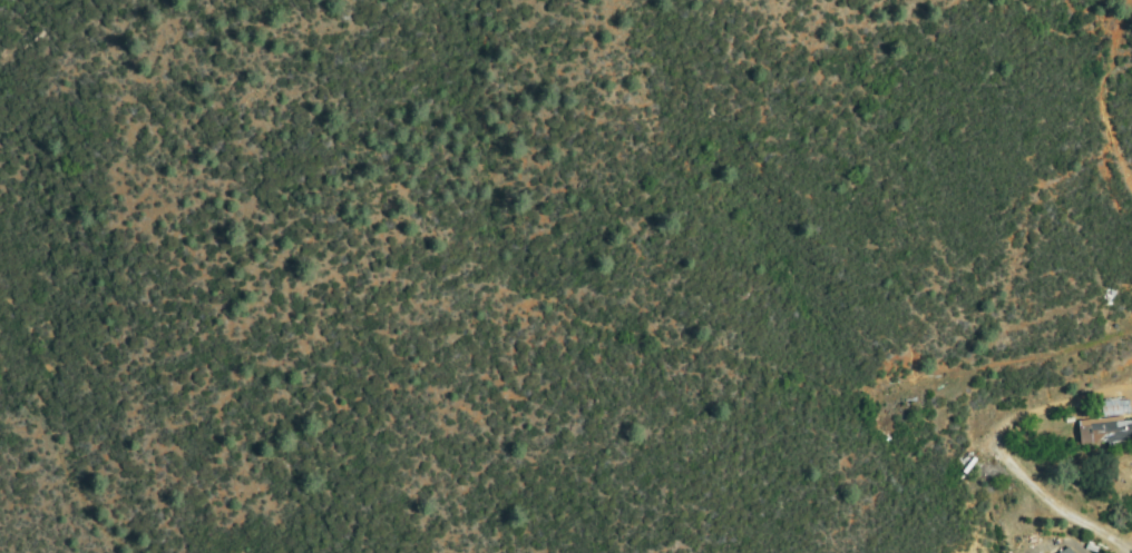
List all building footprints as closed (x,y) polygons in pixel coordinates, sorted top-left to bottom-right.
[(1103,415),(1102,403),(1121,403),(1121,414),(1103,415)] [(1081,421),(1131,422),(1131,443),(1080,442),(1081,421)]
